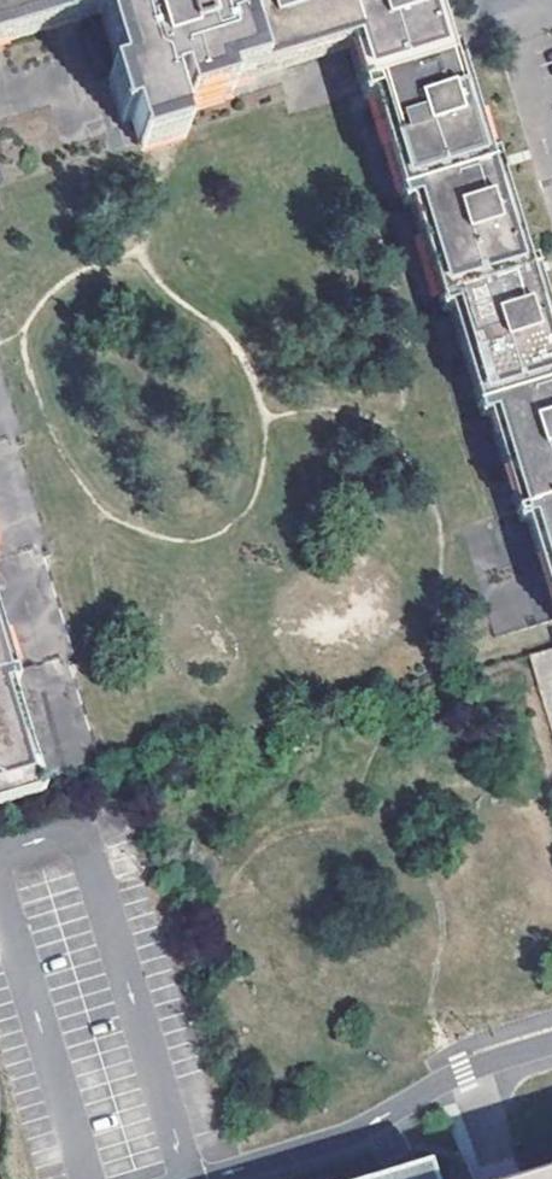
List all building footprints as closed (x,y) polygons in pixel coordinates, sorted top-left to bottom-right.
[(342,95),(313,0),(0,0),(0,179),(119,140),(121,145),(284,95),(289,112),(342,95)] [(342,95),(345,104),(351,104),(383,211),(391,209),(422,317),(429,316),(460,422),(467,421),(498,518),(464,529),(496,636),(551,618),(551,354),(543,323),(528,274),(520,277),(502,213),(489,168),(481,170),(463,109),(449,64),(443,65),(423,0),(313,0),(342,95)] [(69,773),(100,763),(69,665),(77,662),(45,555),(50,555),(18,445),(23,442),(0,363),(0,794),(69,773)] [(551,719),(551,648),(533,654),(551,719)] [(436,1166),(393,1178),(440,1178),(436,1166)]
